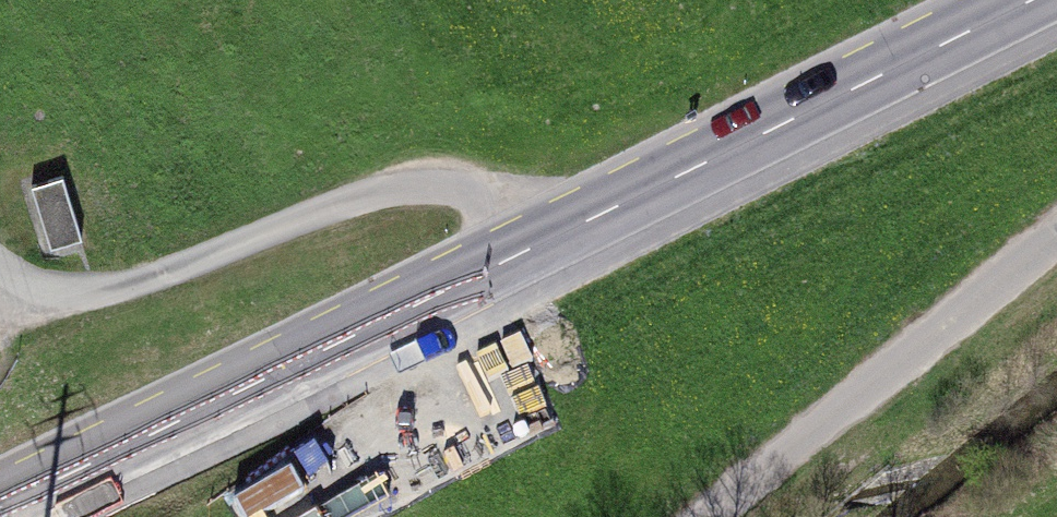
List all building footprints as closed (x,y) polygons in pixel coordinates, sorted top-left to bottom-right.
[(62,179),(32,189),(51,251),(82,241),(62,179)]
